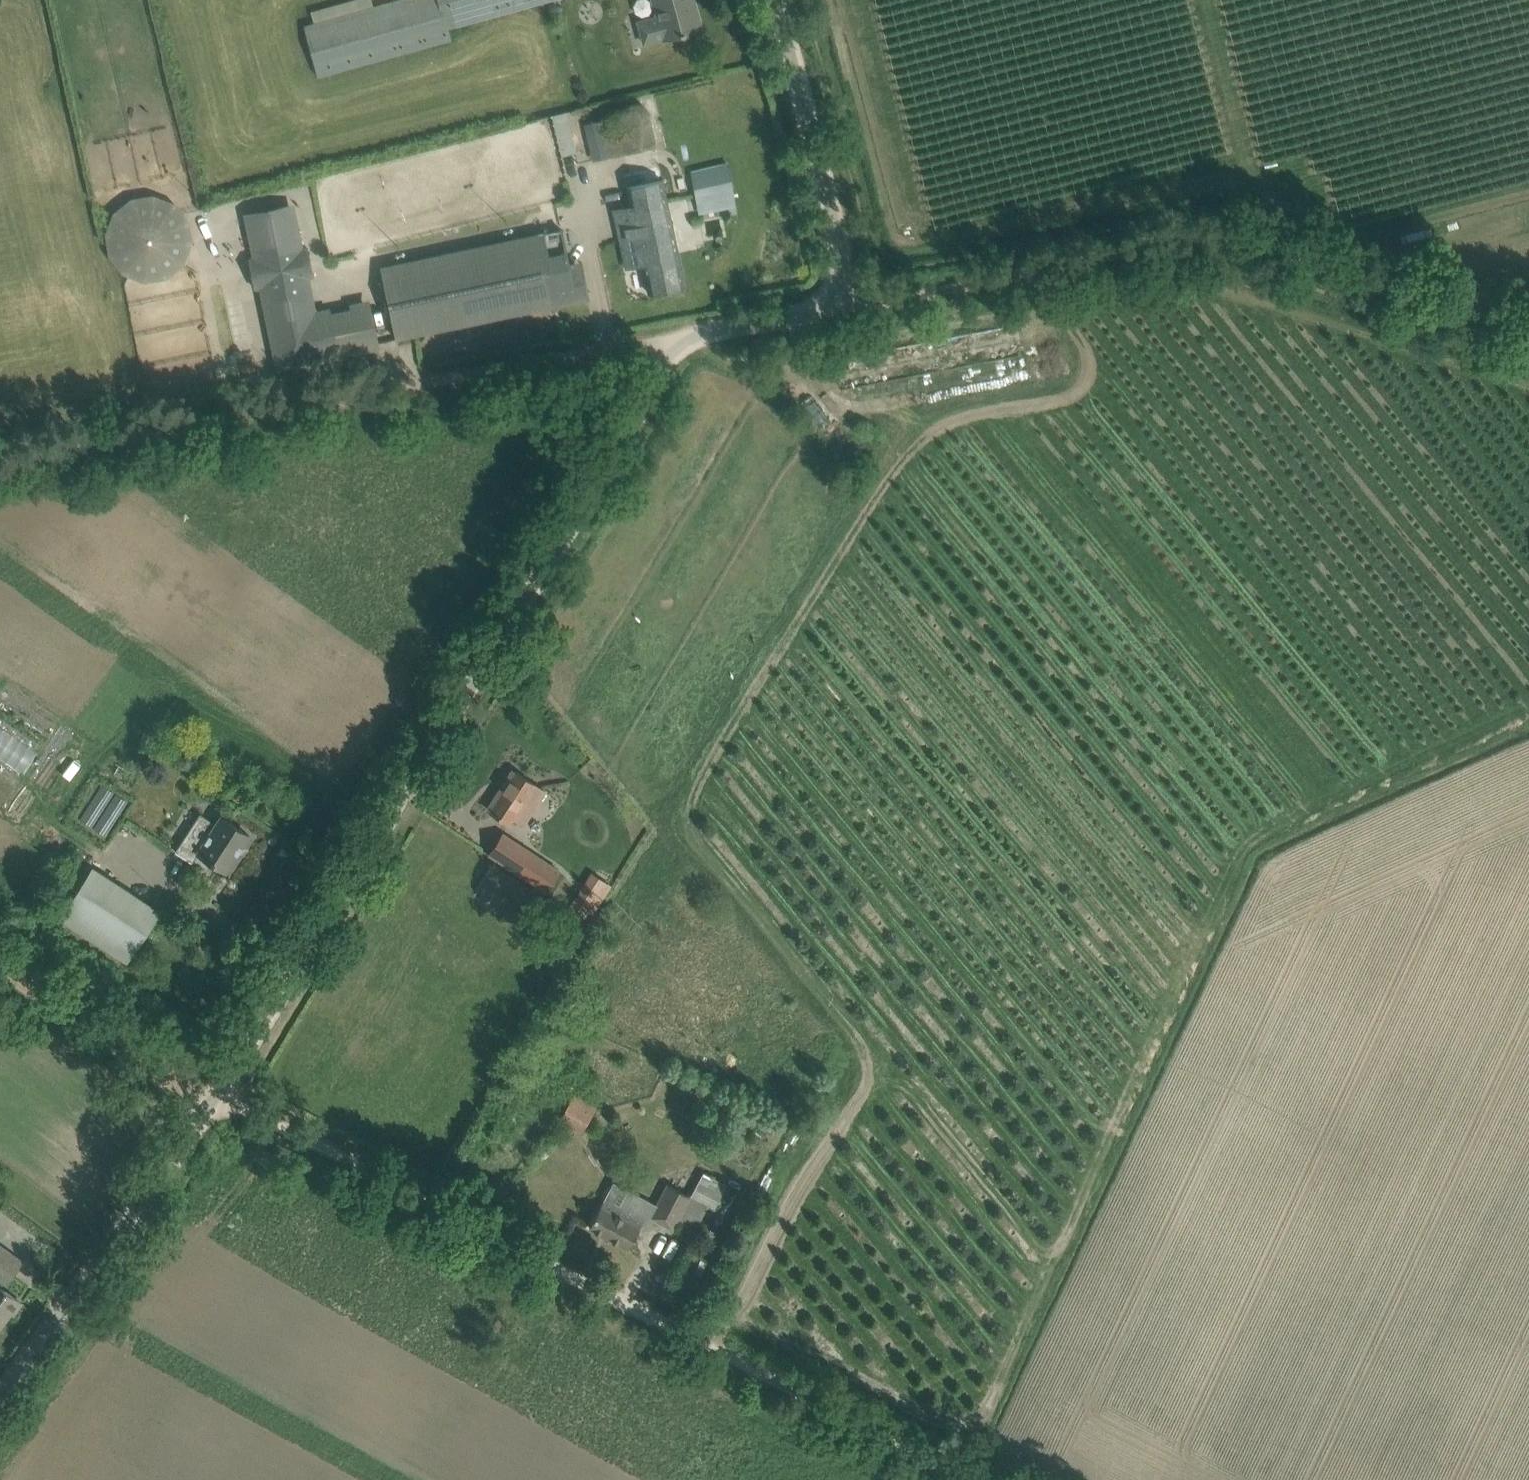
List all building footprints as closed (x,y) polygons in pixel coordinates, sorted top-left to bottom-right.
[(447,27),(545,0),(399,0),(304,26),(318,75),(450,39),(447,27)] [(701,28),(693,0),(653,0),(654,3),(658,16),(636,21),(643,44),(664,38),(701,28)] [(592,156),(635,146),(654,142),(647,109),(585,123),(592,156)] [(566,152),(583,149),(578,126),(562,129),(566,152)] [(695,201),(733,194),(727,164),(690,171),(695,201)] [(659,166),(640,170),(624,173),(634,223),(619,226),(627,267),(643,264),(649,293),(684,286),(659,166)] [(161,199),(155,197),(150,197),(144,197),(139,198),(133,200),(128,202),(123,206),(119,209),(116,214),(113,218),(110,223),(109,229),(108,234),(108,240),(108,246),(110,251),(112,256),(115,261),(118,266),(122,270),(127,273),(132,276),(137,278),(143,279),(148,279),(154,279),(159,278),(165,276),(170,274),(174,271),(179,267),(182,263),(185,258),(188,253),(189,247),(190,242),(190,236),(189,231),(188,225),(186,220),(183,215),(180,211),(176,207),(171,203),(166,201),(161,199)] [(1266,201),(1261,216),(1277,221),(1281,205),(1266,201)] [(308,245),(303,247),(294,204),(243,214),(252,257),(248,258),(254,290),(259,289),(276,371),(380,350),(370,298),(349,302),(350,308),(332,312),(331,306),(316,309),(309,278),(314,277),(308,245)] [(381,266),(395,339),(589,298),(586,284),(573,286),(561,229),(381,266)] [(541,788),(529,781),(513,770),(512,771),(514,772),(490,811),(509,823),(512,819),(525,798),(532,803),(541,788)] [(250,836),(233,824),(219,815),(214,823),(200,814),(186,834),(175,851),(192,862),(198,853),(226,871),(250,836)] [(561,871),(520,843),(503,832),(490,852),(489,854),(505,865),(546,893),(561,871)] [(159,912),(143,901),(92,867),(60,917),(110,951),(127,962),(159,912)] [(570,907),(589,920),(601,902),(582,890),(570,907)] [(597,1108),(574,1095),(559,1120),(583,1133),(597,1108)] [(667,1183),(656,1204),(614,1181),(604,1199),(599,1209),(589,1227),(629,1247),(638,1230),(639,1228),(655,1219),(673,1229),(677,1221),(690,1195),(682,1191),(667,1183)] [(5,1249),(0,1245),(0,1246),(0,1326),(18,1300),(0,1287),(4,1281),(6,1282),(22,1261),(5,1249)]
